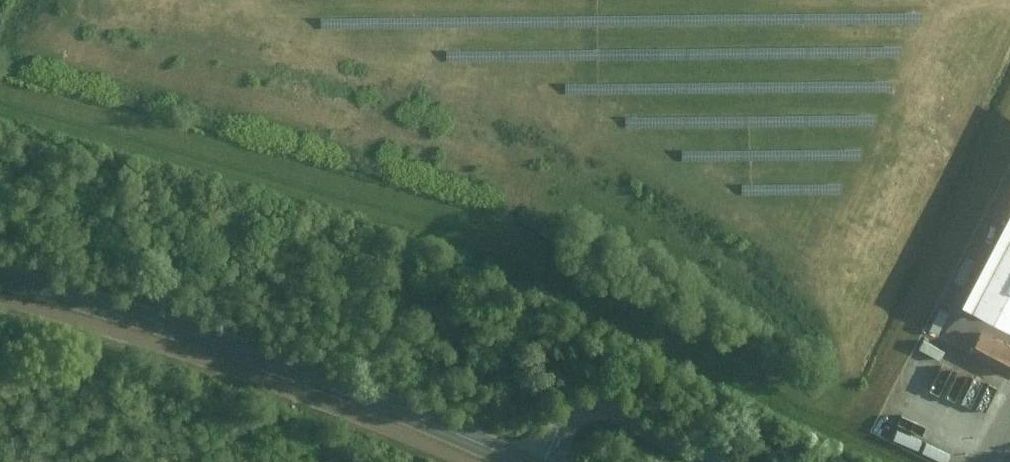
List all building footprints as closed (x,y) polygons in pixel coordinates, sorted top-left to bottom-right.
[(970,308),(1009,329),(1009,231),(970,308)] [(931,326),(943,330),(950,309),(938,305),(931,326)] [(924,336),(919,344),(943,358),(948,350),(924,336)] [(979,339),(966,362),(1007,385),(1009,379),(1009,355),(979,339)] [(887,424),(884,432),(910,440),(913,432),(887,424)]
